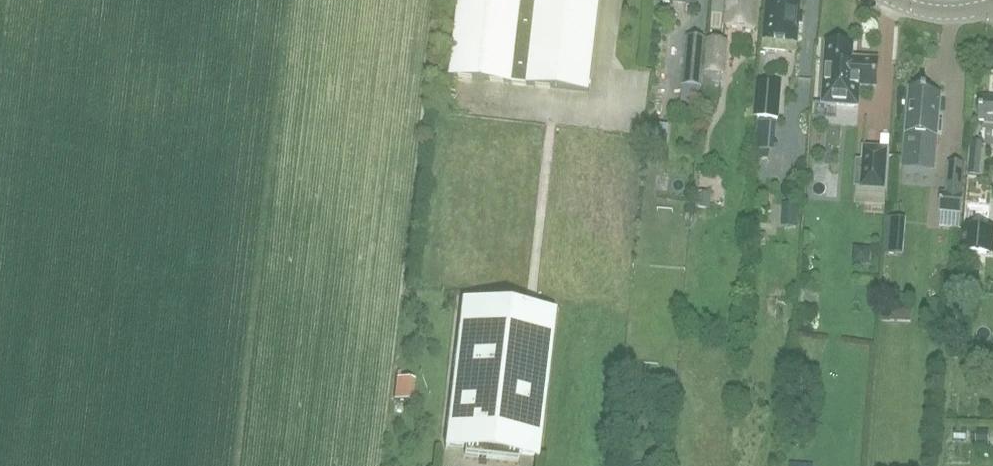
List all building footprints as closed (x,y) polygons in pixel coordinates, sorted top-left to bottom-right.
[(449,76),(588,92),(599,0),(458,0),(449,76)] [(758,0),(727,0),(725,26),(755,29),(758,0)] [(796,43),(800,0),(768,0),(764,40),(763,51),(797,54),(798,43),(796,43)] [(701,87),(705,38),(688,37),(683,85),(701,87)] [(705,38),(701,87),(703,87),(702,96),(719,98),(722,74),(725,74),(728,41),(705,38)] [(859,107),(860,85),(876,86),(878,60),(852,59),(853,45),(827,43),(823,105),(859,107)] [(780,120),(782,85),(757,83),(754,118),(780,120)] [(939,118),(941,93),(927,92),(927,89),(909,88),(903,155),(929,157),(930,147),(937,148),(938,134),(942,134),(943,118),(939,118)] [(981,98),(979,119),(992,120),(992,98),(981,98)] [(856,160),(855,187),(859,187),(859,189),(887,190),(890,147),(862,145),(862,160),(856,160)] [(946,192),(941,192),(939,212),(962,214),(966,163),(950,162),(950,163),(948,163),(946,192)] [(966,203),(991,204),(992,190),(992,177),(967,176),(966,203)] [(992,255),(992,228),(965,225),(963,252),(992,255)] [(885,238),(883,252),(898,254),(900,240),(885,238)] [(536,459),(538,459),(555,311),(462,300),(445,448),(447,448),(447,445),(465,447),(464,455),(518,461),(518,453),(537,455),(536,459)] [(880,308),(880,320),(911,321),(911,308),(880,308)] [(417,378),(398,376),(395,399),(414,401),(417,378)] [(976,429),(976,444),(988,444),(988,430),(976,429)]
